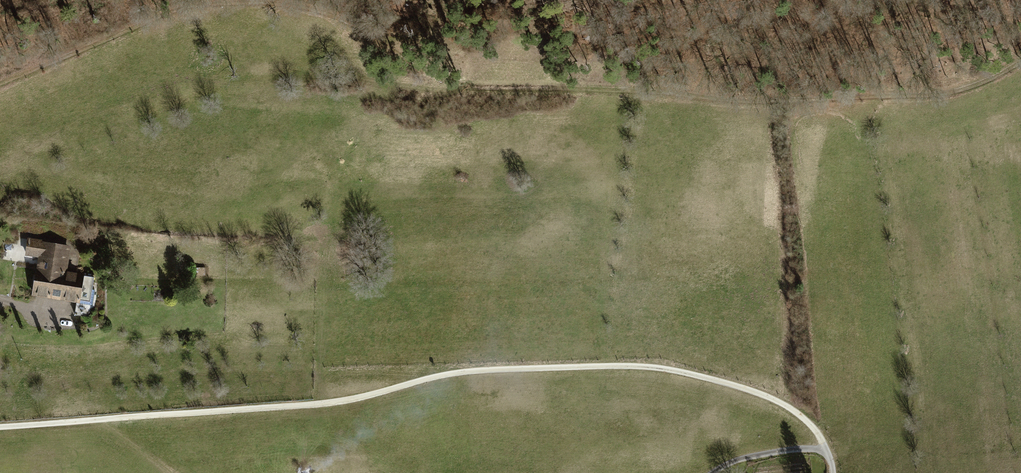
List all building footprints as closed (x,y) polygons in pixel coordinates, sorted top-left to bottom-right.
[(39,260),(41,243),(27,242),(25,258),(39,260)] [(39,260),(38,269),(71,272),(75,247),(41,243),(39,260)] [(204,267),(193,266),(192,275),(204,275),(204,267)] [(71,272),(38,269),(34,300),(92,306),(95,275),(71,272)]
